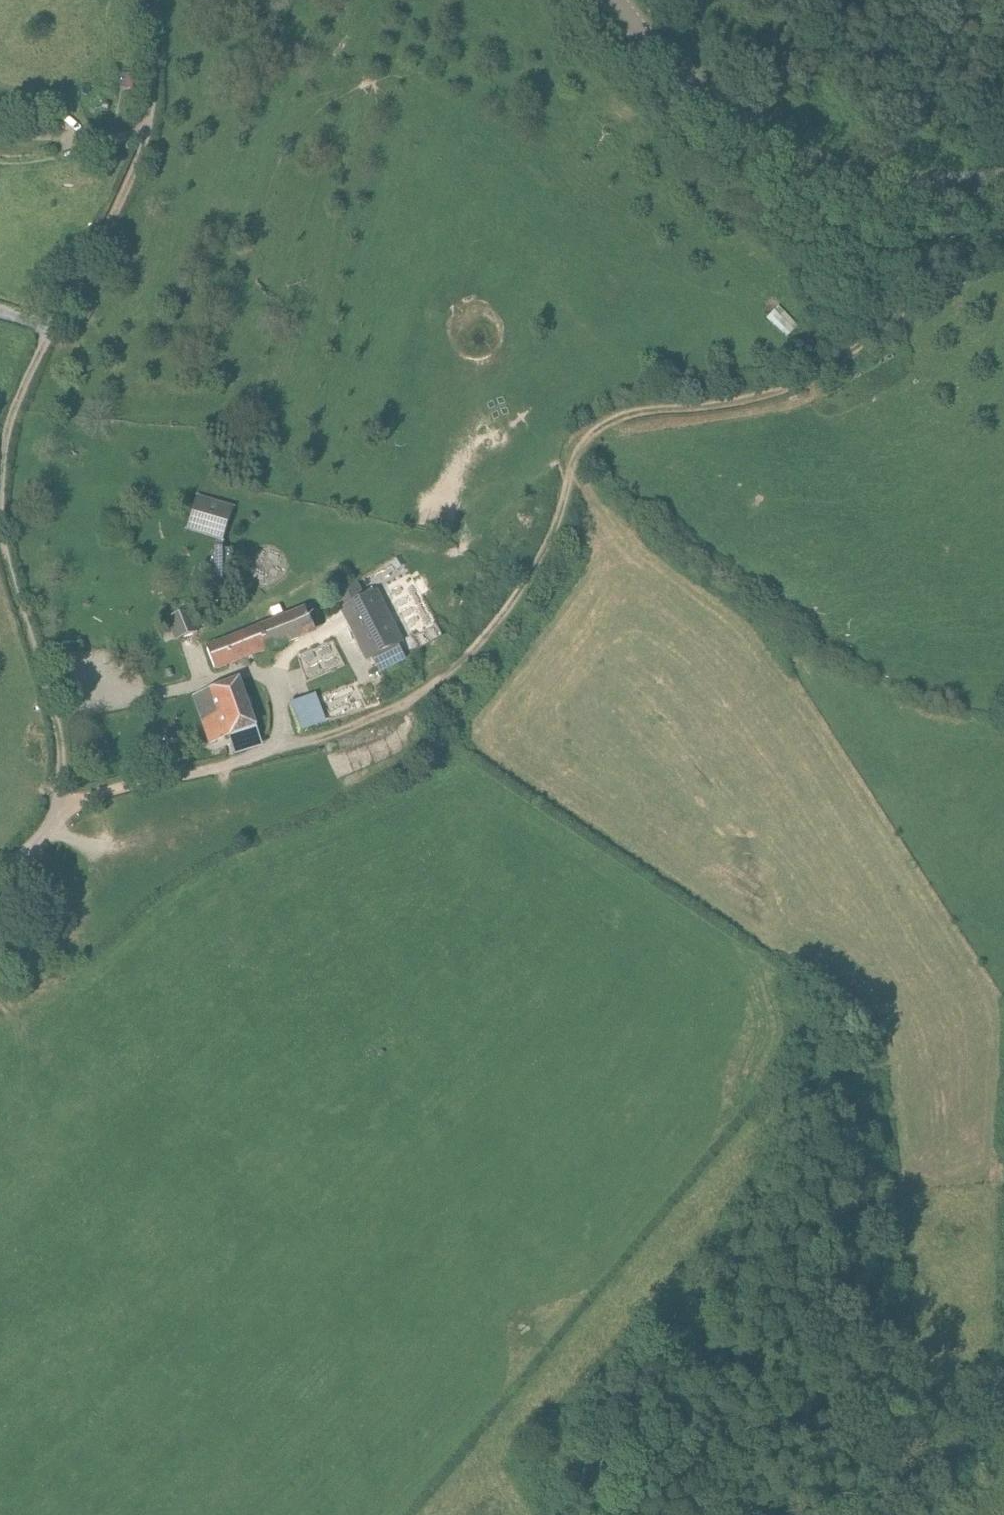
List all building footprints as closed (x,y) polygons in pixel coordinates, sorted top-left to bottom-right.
[(123,74),(121,88),(134,90),(136,76),(123,74)] [(786,339),(800,328),(796,324),(780,305),(765,318),(786,339)] [(803,357),(816,350),(811,340),(798,348),(803,357)] [(234,508),(197,496),(186,530),(223,542),(234,508)] [(205,582),(221,585),(229,551),(221,550),(217,550),(213,549),(205,582)] [(390,562),(395,571),(405,565),(400,556),(390,562)] [(334,590),(342,607),(362,598),(354,580),(334,590)] [(377,590),(362,598),(342,607),(340,608),(368,661),(403,643),(377,590)] [(316,631),(306,607),(261,624),(270,648),(270,649),(286,643),(316,631)] [(175,640),(200,632),(192,608),(167,617),(175,640)] [(261,624),(261,625),(206,646),(215,670),(270,649),(270,648),(261,624)] [(192,697),(210,743),(254,727),(237,681),(192,697)] [(318,694),(291,704),(301,732),(327,723),(318,694)]
